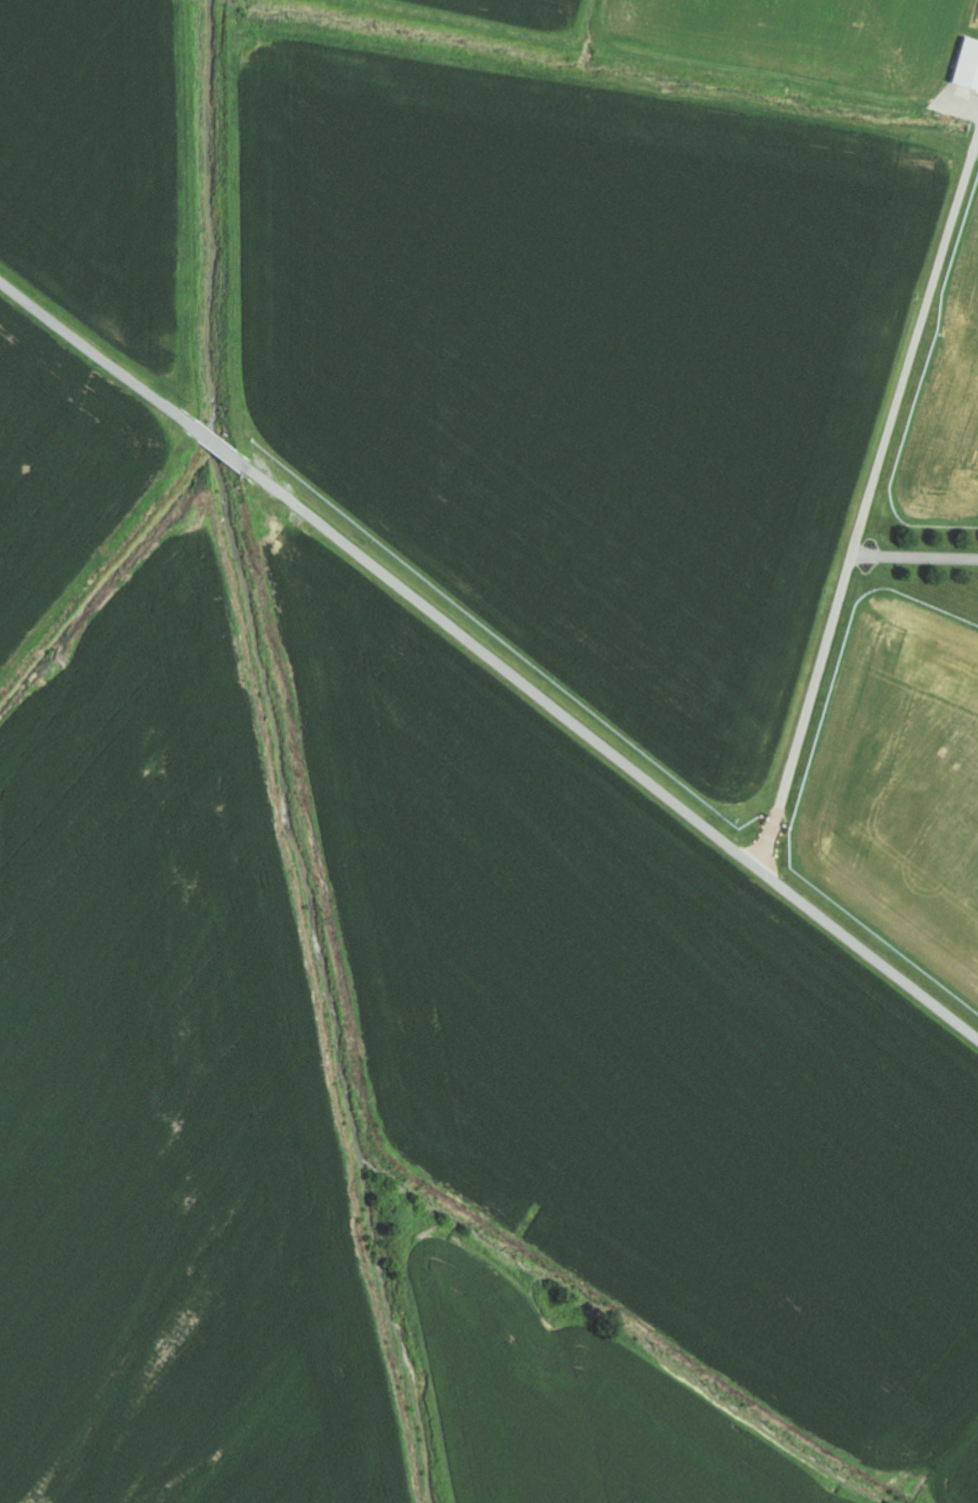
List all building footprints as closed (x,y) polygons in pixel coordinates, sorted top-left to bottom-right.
[(977,93),(977,43),(962,38),(949,85),(977,93)]
